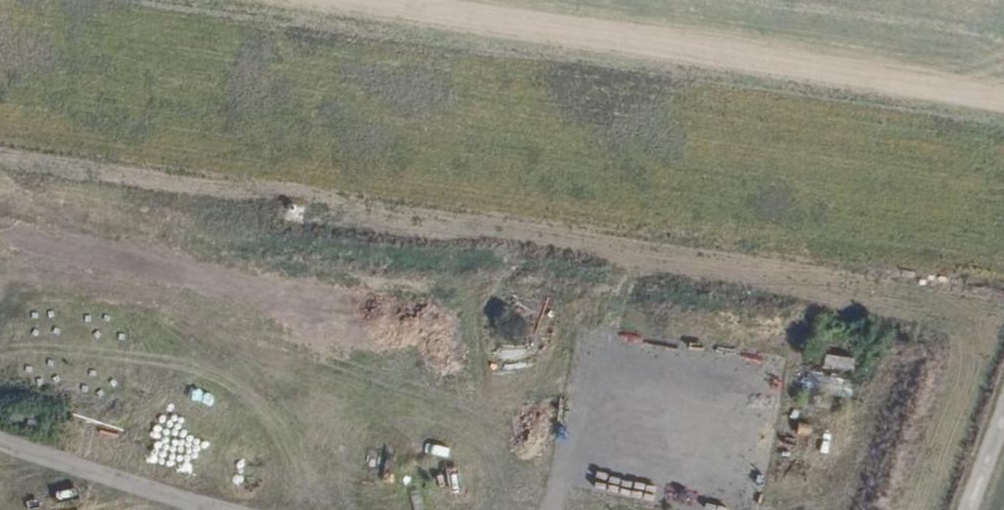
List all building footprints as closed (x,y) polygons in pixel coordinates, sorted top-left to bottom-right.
[(821,367),(851,370),(852,356),(822,353),(821,367)]
